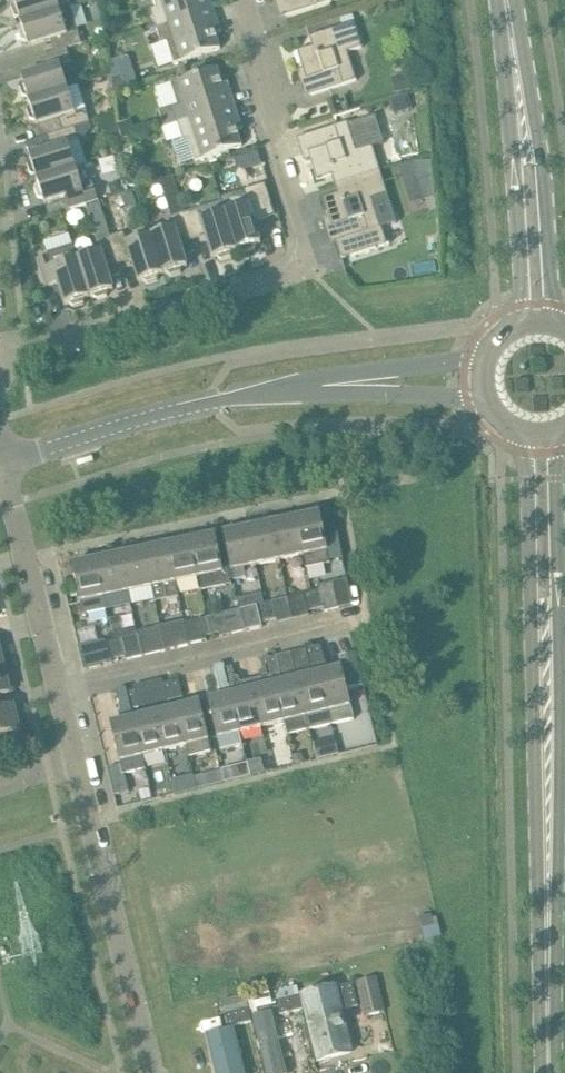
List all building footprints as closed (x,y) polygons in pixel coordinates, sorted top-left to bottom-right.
[(21,23),(69,7),(67,0),(14,0),(21,23)] [(213,9),(211,0),(153,0),(156,8),(151,10),(156,27),(213,9)] [(276,2),(281,0),(286,16),(331,1),(331,0),(276,0),(276,2)] [(27,42),(29,47),(51,40),(54,52),(55,53),(66,49),(81,44),(69,7),(21,23),(23,27),(19,31),(22,40),(27,42)] [(221,32),(213,9),(156,27),(161,44),(167,42),(174,64),(220,49),(216,34),(221,32)] [(362,48),(354,22),(309,36),(312,46),(297,51),(303,69),(298,70),(301,81),(306,79),(311,95),(332,88),(356,81),(348,52),(362,48)] [(54,52),(39,57),(43,70),(21,77),(29,101),(67,89),(60,65),(70,62),(66,49),(55,53),(54,52)] [(164,128),(178,124),(235,106),(228,82),(222,84),(217,69),(196,75),(171,83),(178,105),(159,111),(164,128)] [(406,74),(398,76),(401,91),(408,90),(406,74)] [(122,75),(111,78),(113,92),(125,88),(122,75)] [(67,89),(29,101),(36,125),(58,118),(62,131),(74,127),(90,123),(85,109),(75,113),(67,89)] [(410,102),(408,95),(390,102),(395,115),(411,110),(410,102)] [(243,129),(235,106),(178,124),(183,141),(188,139),(195,161),(221,153),(242,146),(237,131),(243,129)] [(324,129),(303,136),(308,152),(303,153),(306,164),(311,162),(317,180),(331,175),(334,185),(380,170),(372,145),(370,146),(361,120),(349,124),(348,122),(324,129)] [(131,121),(117,125),(122,139),(136,135),(131,121)] [(74,127),(62,131),(47,136),(51,149),(29,155),(37,180),(75,167),(68,144),(84,139),(91,128),(90,123),(74,127)] [(430,160),(413,162),(414,162),(425,200),(435,197),(430,160)] [(71,210),(86,205),(97,201),(98,201),(94,188),(83,191),(75,167),(37,180),(45,204),(67,197),(71,210)] [(337,194),(322,198),(328,216),(323,218),(326,228),(331,226),(342,259),(387,245),(382,227),(396,223),(388,195),(380,170),(334,185),(337,194)] [(123,180),(130,185),(134,185),(137,182),(136,177),(129,171),(123,180)] [(119,182),(109,185),(112,196),(122,192),(119,182)] [(269,182),(220,198),(221,202),(224,212),(236,251),(240,249),(245,252),(254,249),(255,245),(261,243),(254,221),(278,213),(269,182)] [(135,191),(121,195),(124,206),(138,202),(135,191)] [(119,264),(110,236),(99,201),(98,201),(97,201),(86,205),(100,251),(77,259),(89,297),(92,296),(97,299),(106,296),(108,291),(113,290),(106,268),(119,264)] [(180,201),(167,205),(171,217),(184,213),(180,201)] [(233,252),(236,251),(224,212),(201,219),(197,209),(184,213),(193,240),(205,236),(212,258),(218,257),(221,259),(230,257),(233,252)] [(193,240),(184,213),(171,217),(174,228),(150,235),(163,274),(166,273),(171,276),(181,273),(182,268),(187,266),(180,244),(193,240)] [(163,274),(150,235),(127,243),(123,232),(110,236),(119,264),(132,260),(138,282),(144,280),(148,283),(157,280),(158,275),(163,274)] [(89,297),(77,259),(72,246),(49,253),(50,256),(36,260),(45,287),(58,283),(65,305),(70,303),(74,306),(83,303),(85,298),(89,297)] [(32,278),(21,281),(23,294),(36,290),(32,278)] [(303,555),(306,568),(330,563),(320,513),(296,518),(303,555)] [(280,560),(303,555),(296,518),(272,523),(280,560)] [(272,523),(248,528),(256,565),(280,560),(272,523)] [(256,565),(248,528),(224,533),(234,580),(246,578),(244,568),(256,565)] [(191,540),(199,577),(202,590),(232,584),(227,563),(221,564),(215,535),(191,540)] [(175,582),(199,577),(191,540),(167,545),(175,582)] [(179,597),(175,582),(167,545),(144,549),(152,587),(164,584),(167,600),(179,597)] [(120,554),(128,592),(152,587),(144,549),(120,554)] [(97,559),(105,597),(128,592),(120,554),(97,559)] [(107,610),(105,597),(97,559),(72,564),(84,615),(105,610),(107,610)] [(319,590),(323,607),(324,612),(339,608),(333,580),(318,584),(319,590)] [(323,607),(319,590),(311,592),(316,609),(323,607)] [(316,609),(311,592),(288,598),(293,619),(309,615),(308,611),(316,609)] [(261,623),(269,621),(264,603),(262,595),(239,601),(246,631),(262,627),(261,623)] [(272,602),(265,603),(264,603),(269,621),(276,619),(272,602)] [(215,615),(207,617),(212,635),(219,633),(215,615)] [(120,616),(109,618),(113,633),(123,630),(120,616)] [(212,635),(207,617),(199,619),(204,637),(212,635)] [(184,621),(160,626),(161,629),(165,646),(166,650),(172,649),(189,645),(190,644),(185,623),(184,621)] [(165,646),(161,629),(153,631),(157,648),(165,646)] [(114,640),(118,658),(126,656),(122,638),(114,640)] [(118,658),(114,640),(100,644),(100,641),(78,646),(84,670),(102,666),(101,665),(106,664),(107,665),(113,663),(112,659),(118,658)] [(313,647),(317,664),(325,662),(320,645),(313,647)] [(309,666),(317,664),(313,647),(305,649),(309,666)] [(338,654),(342,667),(347,687),(362,684),(354,650),(338,654)] [(276,656),(269,658),(273,675),(281,673),(276,656)] [(273,675),(269,658),(261,660),(265,677),(273,675)] [(222,697),(231,694),(229,686),(225,668),(224,664),(214,666),(222,697)] [(232,667),(225,668),(229,686),(236,684),(232,667)] [(347,687),(342,667),(319,673),(328,711),(331,724),(354,719),(351,705),(347,689),(347,687)] [(12,692),(6,668),(0,670),(0,695),(12,692)] [(319,673),(297,678),(306,716),(309,730),(331,724),(328,711),(319,673)] [(297,678),(275,684),(284,722),(287,735),(309,730),(306,716),(297,678)] [(171,682),(175,699),(183,697),(178,680),(171,682)] [(167,701),(175,699),(171,682),(163,684),(167,701)] [(262,727),(284,722),(275,684),(253,689),(262,727)] [(131,710),(127,692),(126,688),(116,690),(123,721),(110,724),(120,765),(107,768),(114,795),(129,792),(125,774),(145,769),(133,719),(133,718),(131,710)] [(231,694),(240,732),(262,727),(253,689),(231,694)] [(127,692),(131,710),(139,708),(134,690),(127,692)] [(240,732),(231,694),(222,697),(208,700),(220,750),(242,745),(239,733),(240,732)] [(177,707),(186,745),(189,757),(212,751),(205,723),(200,702),(177,707)] [(21,729),(15,705),(0,709),(0,734),(21,729)] [(164,751),(186,745),(177,707),(155,713),(164,751)] [(155,713),(133,718),(133,719),(142,756),(164,751),(155,713)] [(335,739),(313,744),(316,760),(339,754),(335,739)] [(302,754),(292,756),(294,764),(303,761),(302,754)] [(233,767),(221,770),(224,782),(236,779),(233,767)] [(205,775),(194,777),(197,789),(208,786),(205,775)] [(376,977),(356,982),(364,1014),(384,1010),(376,977)] [(359,1006),(353,983),(339,987),(345,1009),(359,1006)] [(300,996),(303,1009),(316,1063),(354,1054),(338,987),(300,996)] [(247,1003),(245,996),(222,1002),(225,1014),(249,1008),(247,1003)] [(280,1015),(302,1010),(299,996),(277,1001),(280,1015)] [(249,1008),(225,1014),(228,1028),(252,1022),(249,1008)] [(270,1012),(252,1016),(266,1072),(286,1072),(273,1021),(271,1012),(270,1012)] [(235,1029),(207,1036),(217,1072),(246,1072),(235,1029)]
